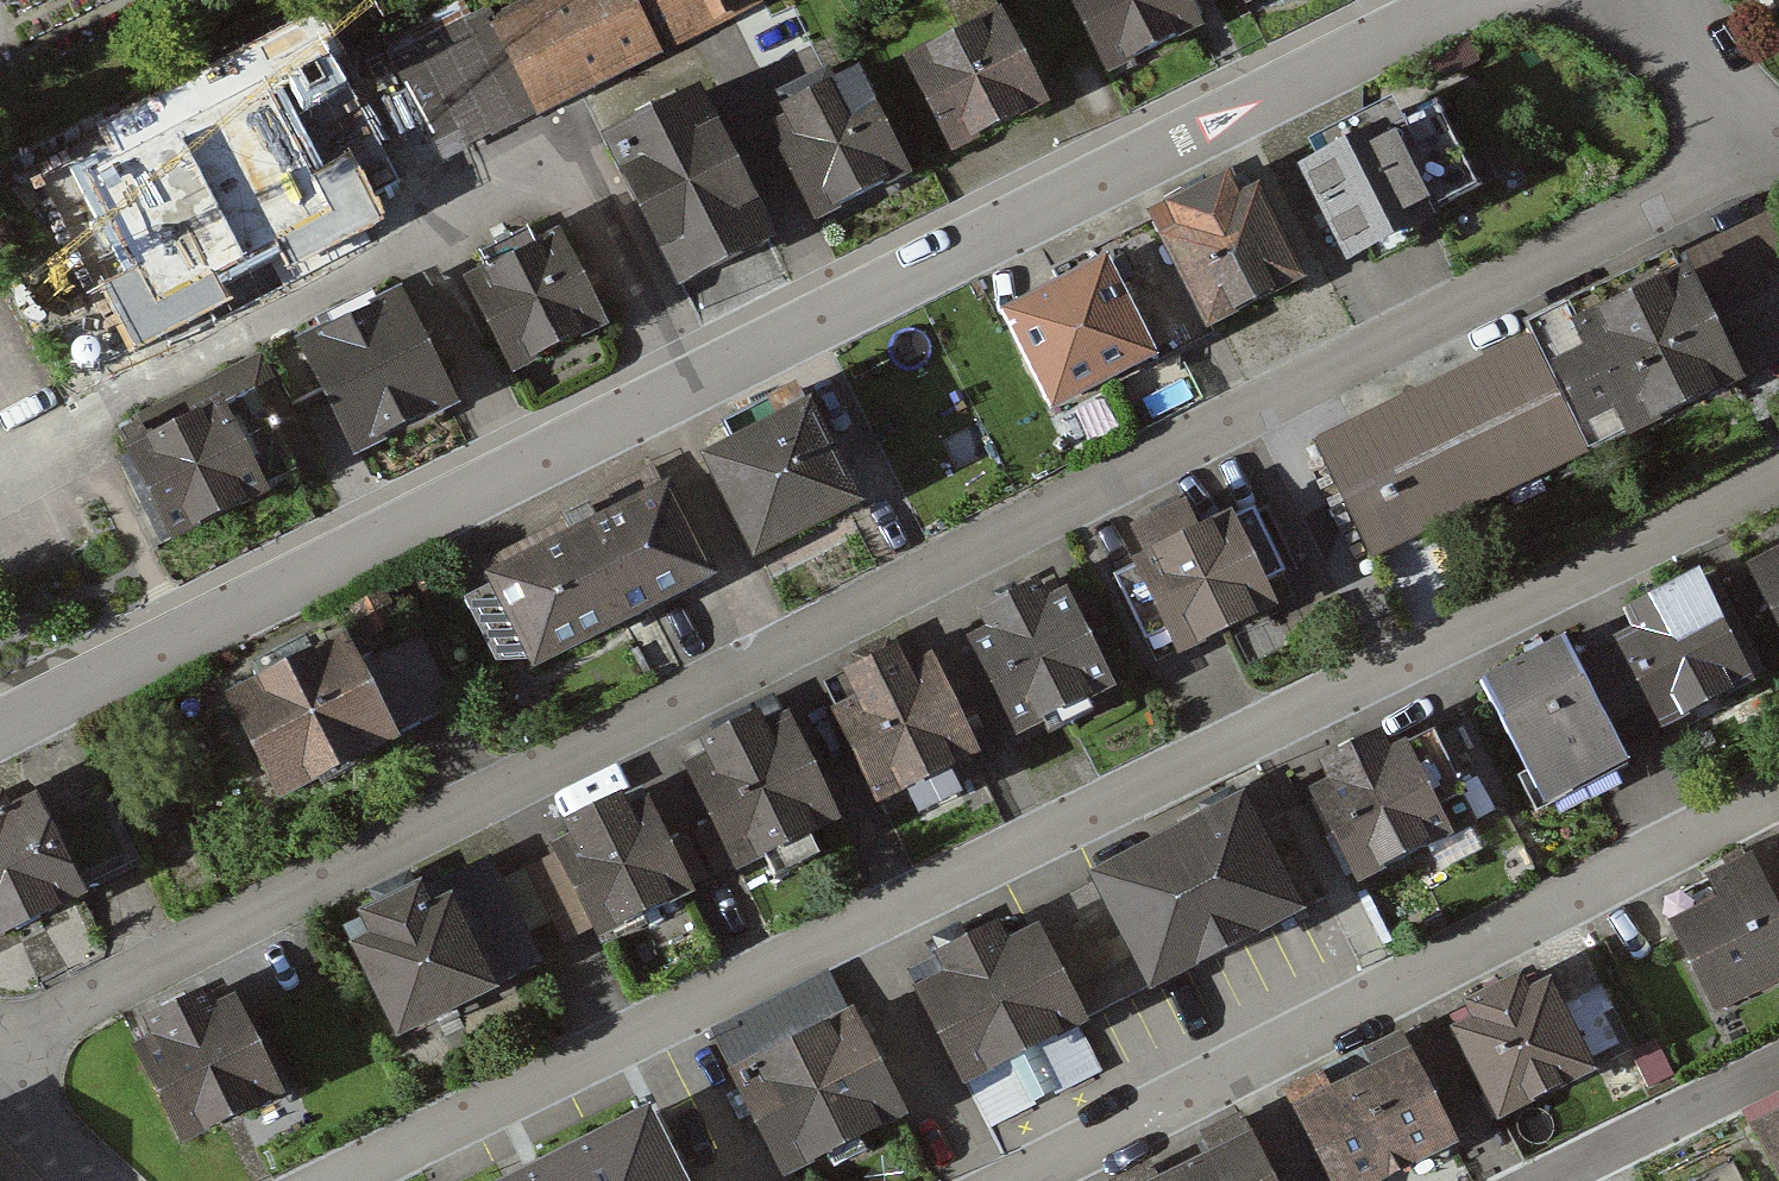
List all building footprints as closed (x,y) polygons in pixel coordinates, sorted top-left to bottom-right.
[(760,0),(534,0),(489,22),(540,125),(767,13),(760,0)] [(1191,0),(1077,0),(1115,72),(1204,26),(1191,0)] [(1047,106),(1002,21),(907,71),(952,156),(1047,106)] [(913,180),(861,77),(766,125),(818,228),(913,180)] [(772,243),(698,98),(606,145),(680,290),(772,243)] [(1443,214),(1401,135),(1309,184),(1351,263),(1443,214)] [(1306,282),(1254,184),(1158,233),(1210,332),(1306,282)] [(1316,448),(1374,567),(1778,370),(1778,223),(1316,448)] [(55,226),(17,246),(47,304),(85,285),(55,226)] [(607,326),(563,238),(467,286),(511,373),(607,326)] [(1156,360),(1108,269),(1004,323),(1052,414),(1156,360)] [(455,400),(402,297),(304,348),(357,451),(455,400)] [(271,488),(228,403),(129,452),(172,537),(271,488)] [(862,505),(812,411),(714,463),(764,557),(862,505)] [(714,579),(670,492),(491,582),(535,669),(714,579)] [(1233,511),(1130,562),(1179,662),(1283,612),(1233,511)] [(1755,574),(1778,619),(1778,561),(1755,574)] [(1757,688),(1703,583),(1618,626),(1672,731),(1757,688)] [(1073,594),(976,640),(1021,734),(1118,688),(1073,594)] [(1633,766),(1568,640),(1487,682),(1553,808),(1633,766)] [(399,741),(350,645),(234,705),(283,800),(399,741)] [(904,650),(828,688),(887,807),(983,760),(934,660),(914,670),(904,650)] [(788,715),(689,764),(743,872),(842,823),(788,715)] [(1455,829),(1406,740),(1316,789),(1365,878),(1455,829)] [(700,894),(649,793),(553,841),(604,942),(700,894)] [(1308,906),(1247,796),(1095,879),(1156,989),(1308,906)] [(38,805),(0,824),(0,938),(83,897),(38,805)] [(495,858),(351,926),(403,1036),(547,967),(495,858)] [(1678,919),(1725,1015),(1778,989),(1778,908),(1764,877),(1678,919)] [(946,971),(923,983),(973,1081),(1092,1020),(1042,924),(1013,939),(1004,922),(938,956),(946,971)] [(1552,980),(1458,1028),(1504,1119),(1598,1071),(1552,980)] [(238,993),(137,1042),(190,1151),(291,1102),(238,993)] [(908,1114),(858,1019),(737,1082),(787,1177),(908,1114)] [(1415,1060),(1304,1118),(1338,1180),(1386,1180),(1459,1143),(1415,1060)] [(647,1099),(487,1180),(690,1180),(647,1099)] [(1764,1125),(1778,1155),(1778,1117),(1764,1125)] [(1257,1141),(1178,1180),(1278,1180),(1257,1141)]
